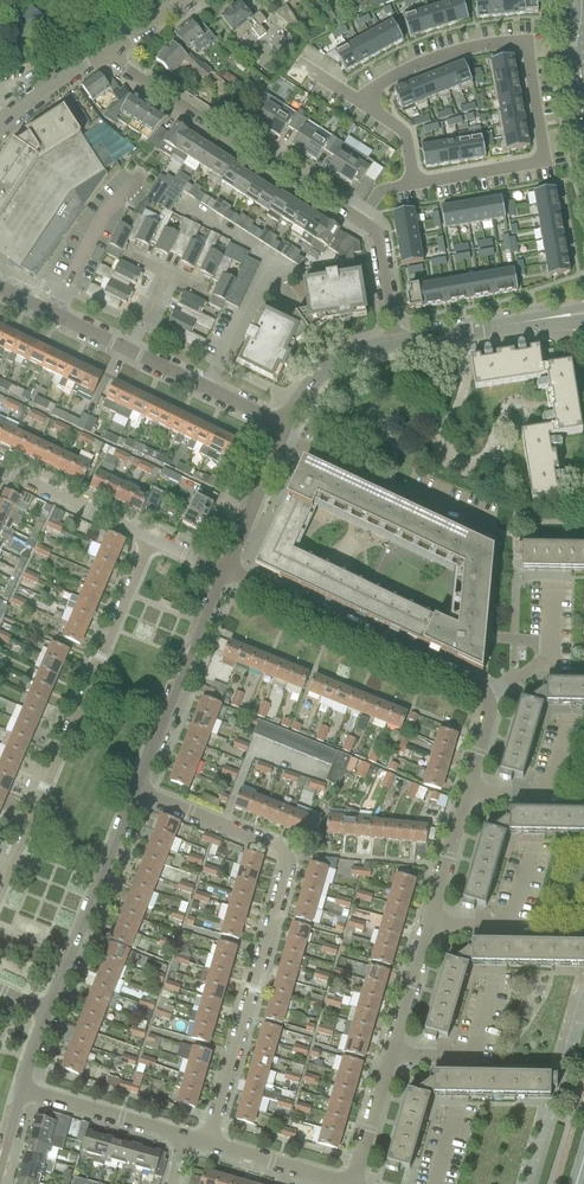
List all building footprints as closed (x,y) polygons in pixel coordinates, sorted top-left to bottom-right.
[(369,0),(357,6),(360,11),(361,14),(373,9),(371,4),(369,1),(369,0)] [(371,4),(373,9),(385,4),(383,1),(383,0),(380,0),(371,4)] [(450,0),(438,4),(438,5),(445,26),(445,27),(457,24),(456,23),(450,2),(450,0)] [(450,0),(450,2),(456,23),(457,24),(469,20),(468,19),(463,0),(450,0)] [(490,17),(490,16),(488,0),(475,0),(477,19),(490,17)] [(490,16),(490,17),(502,16),(502,15),(501,0),(488,0),(490,16)] [(502,15),(502,16),(513,16),(513,14),(512,0),(501,0),(502,15)] [(513,14),(513,16),(525,14),(525,13),(524,0),(512,0),(513,14)] [(525,13),(525,14),(538,13),(538,12),(537,0),(524,0),(525,13)] [(360,11),(356,5),(354,1),(342,6),(348,17),(360,11)] [(106,10),(112,22),(125,14),(119,3),(106,10)] [(240,3),(222,17),(229,27),(240,40),(248,34),(246,31),(250,28),(253,31),(254,32),(259,39),(266,34),(261,26),(266,22),(259,13),(253,19),(240,3)] [(438,4),(426,7),(426,9),(427,10),(433,30),(434,31),(445,27),(445,26),(438,5),(438,4)] [(274,14),(291,28),(298,24),(287,6),(274,14)] [(384,9),(383,9),(385,15),(392,12),(392,11),(390,7),(384,9)] [(42,18),(31,8),(9,33),(21,43),(42,18)] [(416,13),(422,33),(422,34),(434,31),(433,30),(427,10),(417,13),(416,13)] [(415,11),(403,14),(410,38),(422,34),(422,33),(416,13),(416,12),(415,11)] [(362,18),(361,19),(363,23),(364,24),(371,21),(370,20),(368,15),(362,18)] [(355,22),(357,28),(364,24),(363,23),(361,19),(355,22)] [(391,19),(379,26),(380,27),(381,28),(391,46),(392,47),(403,41),(403,40),(392,21),(391,19)] [(169,40),(173,43),(179,49),(184,45),(196,59),(200,56),(193,46),(210,33),(202,23),(196,26),(192,21),(175,34),(175,35),(169,40)] [(339,30),(338,30),(340,34),(341,36),(348,32),(347,31),(345,27),(339,30)] [(371,34),(370,34),(380,52),(380,53),(392,47),(391,46),(381,28),(371,34)] [(333,33),(332,34),(334,39),(341,36),(340,34),(338,30),(333,33)] [(359,40),(358,41),(368,59),(369,60),(380,53),(380,52),(370,34),(359,40)] [(358,38),(345,45),(346,46),(357,65),(357,66),(369,60),(368,59),(358,41),(359,40),(359,39),(358,38)] [(179,49),(173,43),(156,60),(171,75),(185,61),(193,68),(191,70),(205,81),(211,73),(191,56),(188,58),(179,49)] [(345,45),(334,51),(346,73),(357,66),(357,65),(346,46),(345,45)] [(229,51),(237,57),(241,52),(233,46),(229,51)] [(492,61),(488,61),(490,74),(494,73),(516,70),(516,69),(514,57),(492,61)] [(464,62),(452,67),(460,86),(461,88),(459,88),(460,91),(473,86),(472,83),(472,82),(464,62)] [(441,71),(441,72),(448,91),(449,92),(459,88),(461,88),(460,86),(452,67),(441,71)] [(494,73),(490,74),(493,87),(497,86),(518,83),(518,82),(516,70),(494,73)] [(430,76),(429,76),(436,95),(437,97),(438,99),(450,95),(449,92),(448,91),(441,72),(430,76)] [(99,74),(82,86),(93,102),(110,90),(114,95),(113,96),(117,101),(117,102),(119,105),(130,96),(124,87),(120,90),(113,81),(107,85),(100,76),(99,74)] [(419,80),(417,81),(425,100),(425,101),(427,101),(437,97),(436,95),(429,76),(419,80)] [(407,85),(406,86),(413,105),(415,109),(423,105),(428,103),(427,101),(425,101),(425,100),(417,81),(407,85)] [(497,86),(493,87),(495,98),(495,101),(498,100),(499,99),(521,96),(520,95),(518,83),(497,86)] [(395,90),(394,90),(403,113),(415,109),(413,105),(406,86),(395,90)] [(260,128),(267,132),(284,106),(266,94),(258,107),(264,111),(256,123),(261,126),(260,128)] [(107,113),(104,118),(114,124),(117,121),(117,120),(148,140),(160,128),(166,121),(168,119),(155,111),(143,103),(132,96),(131,97),(130,96),(119,105),(111,110),(107,113)] [(499,99),(498,100),(500,112),(500,113),(501,112),(523,109),(523,107),(521,96),(499,99)] [(288,127),(293,131),(302,117),(284,106),(267,132),(274,137),(275,135),(280,138),(288,127)] [(64,108),(63,109),(64,111),(28,133),(28,132),(27,133),(29,136),(22,140),(21,139),(14,143),(0,164),(0,254),(35,277),(107,175),(105,172),(64,108)] [(500,112),(497,112),(499,126),(502,125),(503,125),(525,121),(525,120),(523,109),(501,112),(500,113),(500,112)] [(296,151),(303,155),(316,135),(304,127),(308,121),(302,117),(293,131),(299,134),(292,146),(297,149),(296,151)] [(504,137),(501,138),(502,139),(505,138),(527,134),(527,133),(525,121),(503,125),(502,125),(504,137)] [(148,141),(146,142),(156,149),(171,158),(173,155),(177,149),(188,132),(176,124),(169,135),(160,128),(148,140),(148,141)] [(481,131),(468,133),(469,139),(470,139),(473,159),(474,160),(486,158),(486,157),(482,136),(481,131)] [(177,149),(173,155),(185,162),(189,156),(191,152),(201,138),(194,134),(193,135),(189,133),(188,132),(177,149)] [(505,138),(502,139),(504,152),(530,147),(529,146),(527,134),(505,138)] [(323,150),(329,154),(338,141),(332,137),(328,143),(316,135),(303,155),(310,160),(311,158),(316,161),(323,150)] [(345,143),(356,150),(360,144),(349,137),(345,143)] [(191,152),(189,156),(200,164),(211,147),(206,144),(207,142),(201,138),(191,152)] [(458,138),(445,140),(445,143),(446,143),(449,164),(449,165),(462,163),(461,162),(458,141),(458,138)] [(458,141),(461,162),(462,163),(474,160),(473,159),(470,139),(469,139),(458,141)] [(335,158),(328,169),(333,172),(332,174),(339,179),(352,158),(356,152),(344,145),(338,141),(329,154),(335,158)] [(434,142),(421,145),(425,169),(437,167),(437,166),(434,145),(434,142)] [(434,145),(437,166),(437,167),(449,165),(449,164),(446,143),(445,143),(434,145)] [(200,164),(212,171),(224,153),(217,149),(216,150),(211,147),(200,164)] [(352,158),(339,179),(346,183),(347,181),(352,184),(354,181),(360,185),(365,177),(374,164),(368,159),(356,152),(352,158)] [(212,172),(208,178),(219,186),(222,181),(235,162),(230,159),(231,157),(224,153),(212,171),(212,172)] [(222,181),(234,189),(246,170),(239,166),(238,167),(234,164),(235,162),(222,181)] [(234,189),(245,196),(257,179),(252,176),(253,174),(246,170),(234,189)] [(164,209),(170,212),(175,204),(163,196),(167,190),(171,184),(159,177),(157,179),(145,200),(149,202),(164,209)] [(176,177),(171,183),(183,191),(187,184),(176,177)] [(245,196),(257,204),(269,185),(263,181),(261,182),(257,179),(245,196)] [(180,198),(183,192),(183,191),(171,183),(171,184),(167,190),(180,198)] [(183,191),(183,192),(188,195),(192,188),(187,184),(183,191)] [(257,204),(268,211),(269,212),(281,192),(279,194),(275,191),(276,189),(269,185),(257,204)] [(194,199),(199,192),(200,190),(194,186),(192,188),(188,195),(194,199)] [(558,201),(556,189),(534,192),(536,204),(558,201)] [(163,196),(175,204),(180,198),(167,190),(163,196)] [(199,192),(194,199),(201,203),(205,196),(199,192)] [(278,222),(281,217),(294,198),(287,194),(286,195),(281,192),(269,212),(268,211),(266,215),(278,222)] [(201,203),(206,207),(211,199),(205,196),(201,203)] [(281,217),(293,225),(304,207),(299,204),(301,202),(294,198),(281,217)] [(502,198),(489,200),(493,221),(505,219),(502,198)] [(211,199),(206,207),(211,210),(216,203),(211,199)] [(145,200),(133,213),(138,215),(142,217),(149,202),(145,200)] [(217,214),(224,205),(217,200),(216,203),(211,210),(217,214)] [(478,202),(477,202),(481,224),(493,221),(489,200),(478,202)] [(558,201),(536,204),(538,217),(560,213),(558,201)] [(477,202),(465,204),(469,226),(481,224),(477,202)] [(465,204),(453,206),(457,228),(469,226),(465,204)] [(224,205),(217,214),(224,218),(229,211),(230,209),(224,205)] [(453,206),(441,208),(445,230),(457,228),(453,206)] [(293,225),(305,232),(317,213),(311,209),(309,210),(304,207),(293,225)] [(151,242),(157,245),(166,228),(166,229),(173,214),(170,212),(164,209),(157,224),(146,219),(135,243),(136,241),(137,242),(137,243),(143,246),(144,245),(148,247),(151,242)] [(413,210),(393,213),(395,227),(415,223),(413,210)] [(224,218),(229,222),(234,214),(229,211),(224,218)] [(305,232),(300,239),(307,244),(312,247),(328,222),(327,222),(326,221),(323,219),(324,217),(317,213),(306,230),(305,232)] [(560,213),(538,217),(540,229),(562,225),(560,213)] [(234,214),(229,222),(234,225),(239,218),(234,214)] [(128,240),(135,243),(146,219),(142,217),(138,215),(131,229),(120,224),(105,254),(118,261),(122,252),(123,250),(124,251),(128,244),(126,244),(128,240)] [(241,229),(247,220),(240,215),(239,218),(234,225),(241,229)] [(170,251),(176,255),(192,223),(183,219),(176,234),(166,229),(166,228),(157,245),(155,250),(157,251),(156,252),(162,256),(163,254),(167,256),(170,251)] [(247,220),(241,229),(247,233),(252,226),(254,224),(247,220)] [(328,249),(334,252),(339,244),(333,241),(340,229),(328,222),(312,247),(324,255),(328,249)] [(194,269),(196,264),(204,247),(193,241),(201,227),(192,223),(176,255),(183,258),(181,263),(185,265),(185,266),(191,270),(192,268),(194,269)] [(415,223),(395,227),(397,240),(418,236),(415,223)] [(562,225),(540,229),(542,241),(564,237),(562,225)] [(247,233),(252,237),(257,229),(252,226),(247,233)] [(257,229),(252,237),(258,240),(262,233),(257,229)] [(264,244),(270,235),(264,230),(262,233),(258,240),(264,244)] [(211,280),(223,256),(213,251),(220,237),(211,232),(204,247),(196,264),(202,268),(200,272),(204,274),(204,276),(210,279),(211,277),(212,278),(211,280)] [(270,235),(264,244),(271,249),(275,241),(277,239),(270,235)] [(339,264),(354,261),(353,254),(361,253),(359,243),(346,235),(345,235),(339,244),(334,252),(338,255),(339,264)] [(418,236),(397,240),(399,253),(420,249),(418,236)] [(564,237),(542,241),(545,253),(566,249),(564,237)] [(271,249),(276,252),(280,244),(275,241),(271,249)] [(280,244),(276,252),(281,255),(287,259),(294,250),(294,249),(283,241),(280,244)] [(236,247),(230,244),(223,256),(230,260),(236,247)] [(230,260),(232,260),(236,263),(243,250),(236,247),(230,260)] [(420,249),(399,253),(402,266),(422,262),(420,249)] [(566,249),(545,253),(547,265),(568,261),(566,249)] [(244,264),(247,257),(249,253),(243,250),(236,263),(242,266),(244,264)] [(294,250),(287,259),(294,263),(298,256),(300,254),(294,250)] [(232,260),(230,260),(223,256),(211,280),(218,284),(216,288),(215,287),(212,293),(213,294),(212,296),(221,300),(219,303),(223,305),(225,302),(228,296),(231,289),(234,283),(235,280),(224,275),(232,260)] [(298,256),(294,263),(299,267),(304,259),(298,256)] [(247,257),(244,264),(257,270),(260,264),(247,257)] [(547,265),(549,277),(570,273),(568,261),(547,265)] [(95,274),(110,281),(128,289),(131,283),(136,285),(138,281),(139,281),(142,275),(141,274),(142,272),(120,262),(115,272),(100,265),(95,274)] [(244,264),(242,266),(240,270),(254,277),(257,270),(244,264)] [(240,270),(237,276),(250,283),(254,277),(240,270)] [(309,312),(296,314),(310,334),(325,323),(342,320),(342,323),(350,322),(350,319),(367,317),(359,270),(358,270),(359,274),(338,277),(337,271),(324,273),(324,274),(325,274),(326,279),(305,282),(304,278),(303,278),(309,312)] [(514,270),(502,272),(506,293),(518,291),(514,270)] [(502,272),(490,274),(494,295),(506,293),(502,272)] [(490,274),(478,276),(482,297),(494,295),(490,274)] [(237,276),(235,280),(234,283),(247,289),(250,283),(237,276)] [(478,276),(466,278),(470,300),(482,297),(478,276)] [(466,278),(454,280),(458,302),(470,300),(466,278)] [(454,280),(442,282),(445,304),(458,302),(454,280)] [(110,281),(105,292),(90,284),(86,293),(118,309),(121,302),(126,304),(128,300),(130,300),(133,294),(132,293),(132,291),(128,289),(110,281)] [(442,282),(430,284),(433,306),(445,304),(442,282)] [(247,289),(234,283),(231,289),(244,296),(247,289)] [(430,284),(418,286),(421,308),(433,306),(430,284)] [(418,286),(406,289),(409,310),(421,308),(418,286)] [(228,296),(241,302),(244,296),(231,289),(228,296)] [(183,308),(179,314),(179,315),(196,323),(211,331),(215,322),(201,314),(206,303),(184,293),(183,295),(182,294),(179,300),(180,301),(178,305),(183,308)] [(241,302),(228,296),(225,302),(238,309),(241,302)] [(310,334),(296,314),(290,326),(259,311),(259,312),(262,313),(254,332),(248,329),(243,341),(248,343),(238,363),(235,361),(234,362),(277,383),(285,367),(287,368),(291,361),(288,360),(296,345),(310,334)] [(202,350),(206,341),(191,333),(196,323),(179,315),(179,314),(175,312),(174,314),(172,313),(169,319),(171,320),(169,325),(173,327),(170,334),(202,350)] [(3,350),(12,332),(11,334),(6,331),(7,329),(0,326),(0,356),(1,356),(3,350)] [(13,364),(16,357),(25,338),(24,340),(19,337),(19,335),(12,332),(3,350),(11,354),(7,361),(13,364)] [(26,369),(29,363),(38,344),(37,346),(31,343),(32,341),(25,338),(16,357),(24,360),(21,367),(26,369)] [(514,352),(505,353),(506,358),(510,384),(515,383),(544,378),(542,369),(540,352),(539,348),(530,349),(530,354),(526,354),(525,345),(524,345),(524,344),(523,344),(523,343),(522,343),(521,343),(520,343),(519,343),(519,344),(518,344),(518,345),(517,346),(519,355),(515,356),(514,352)] [(39,376),(42,369),(51,350),(50,352),(44,349),(45,348),(38,344),(29,363),(37,366),(33,373),(39,376)] [(480,357),(471,359),(471,363),(474,383),(475,389),(510,384),(506,358),(505,353),(496,355),(497,359),(492,360),(491,350),(490,350),(490,349),(489,349),(489,348),(488,348),(487,348),(486,348),(486,349),(485,349),(484,350),(484,351),(484,352),(485,361),(481,361),(480,357)] [(42,369),(55,375),(64,357),(63,356),(63,358),(57,356),(58,354),(51,350),(42,369)] [(553,350),(543,352),(545,363),(555,361),(553,350)] [(64,388),(65,387),(76,363),(75,364),(70,362),(71,360),(64,357),(55,375),(62,379),(59,386),(64,388)] [(77,393),(78,392),(89,369),(88,371),(83,368),(84,366),(76,363),(65,387),(77,393)] [(536,387),(536,388),(537,388),(537,389),(538,390),(539,390),(540,390),(549,389),(550,393),(545,394),(547,403),(551,403),(577,398),(575,383),(572,364),(566,365),(542,369),(544,378),(547,378),(548,382),(544,383),(539,383),(539,384),(538,384),(537,384),(537,385),(537,386),(536,386),(536,387)] [(89,369),(78,392),(91,398),(101,377),(96,374),(96,372),(89,369)] [(115,381),(103,407),(116,414),(127,389),(122,387),(123,385),(115,381)] [(10,385),(7,391),(14,395),(17,388),(10,385)] [(116,414),(128,420),(140,395),(135,393),(136,391),(128,387),(127,389),(116,414)] [(17,388),(14,395),(21,398),(24,391),(17,388)] [(140,416),(145,418),(153,402),(148,399),(148,397),(141,394),(140,395),(128,420),(136,424),(140,416)] [(33,403),(40,406),(43,399),(37,396),(33,403)] [(542,420),(542,421),(542,422),(542,423),(543,423),(544,424),(545,424),(546,424),(554,423),(555,427),(551,428),(553,438),(566,435),(582,433),(577,398),(551,403),(547,403),(548,412),(553,412),(553,414),(553,416),(545,417),(544,417),(543,418),(543,419),(542,419),(542,420)] [(7,399),(4,406),(11,409),(14,402),(7,399)] [(43,399),(40,406),(47,409),(50,402),(43,399)] [(154,432),(158,424),(166,408),(160,405),(161,403),(154,400),(153,402),(145,418),(153,422),(149,430),(154,432)] [(14,402),(11,409),(18,412),(21,406),(14,402)] [(158,424),(170,431),(178,414),(173,411),(174,410),(167,406),(166,408),(158,424)] [(53,412),(51,415),(64,422),(67,415),(54,409),(53,412)] [(32,411),(29,418),(35,421),(39,414),(32,411)] [(179,445),(183,437),(191,420),(186,417),(187,416),(179,412),(178,414),(170,431),(179,435),(175,442),(179,445)] [(39,414),(35,421),(42,424),(45,417),(39,414)] [(74,418),(70,425),(84,431),(90,417),(83,414),(80,421),(74,418)] [(90,417),(84,431),(91,434),(97,420),(90,417)] [(192,451),(196,443),(204,426),(199,424),(200,422),(192,418),(191,420),(183,437),(191,441),(188,449),(192,451)] [(56,422),(53,429),(60,432),(63,425),(56,422)] [(205,457),(209,449),(217,433),(211,430),(212,428),(205,424),(204,426),(196,443),(203,446),(199,454),(205,457)] [(8,447),(16,430),(4,425),(0,432),(0,443),(8,447)] [(63,425),(60,432),(67,435),(70,429),(63,425)] [(551,428),(521,433),(527,467),(553,463),(557,462),(556,453),(551,454),(551,449),(559,448),(560,448),(560,447),(561,447),(561,446),(562,446),(562,445),(562,444),(562,443),(561,443),(561,442),(560,442),(560,441),(559,441),(558,441),(550,443),(549,438),(553,438),(551,428)] [(8,447),(20,453),(28,436),(16,430),(8,447)] [(217,433),(209,449),(205,457),(213,461),(218,463),(222,455),(230,439),(224,436),(225,434),(218,431),(217,433)] [(107,433),(104,440),(111,443),(114,436),(107,433)] [(81,434),(78,440),(85,444),(88,437),(81,434)] [(20,453),(33,458),(40,442),(28,436),(20,453)] [(88,437),(85,444),(91,447),(95,440),(88,437)] [(231,437),(230,439),(222,455),(235,462),(244,443),(243,443),(242,445),(237,442),(238,440),(231,437)] [(127,439),(124,446),(130,449),(133,442),(127,439)] [(33,458),(45,464),(53,448),(40,442),(33,458)] [(133,442),(130,449),(138,452),(141,446),(133,442)] [(106,445),(103,452),(112,457),(119,460),(122,453),(106,445)] [(45,464),(57,470),(65,453),(53,448),(45,464)] [(77,459),(69,476),(82,482),(87,471),(90,465),(94,457),(81,451),(77,459)] [(153,451),(149,458),(156,461),(159,454),(153,451)] [(57,470),(69,476),(77,459),(65,453),(57,470)] [(122,453),(119,460),(127,463),(130,457),(122,453)] [(159,454),(156,461),(163,464),(167,457),(159,454)] [(140,461),(137,468),(144,471),(147,464),(140,461)] [(104,462),(99,472),(111,477),(116,467),(104,462)] [(553,463),(527,467),(532,501),(558,497),(562,496),(561,487),(557,487),(556,483),(565,482),(566,481),(567,480),(567,479),(567,478),(567,477),(567,476),(566,476),(565,475),(564,475),(555,476),(554,472),(558,471),(557,462),(553,463)] [(175,471),(181,474),(185,466),(179,463),(175,471)] [(147,464),(144,471),(151,475),(154,468),(147,464)] [(185,466),(181,474),(189,477),(192,469),(185,466)] [(163,469),(161,475),(178,483),(179,483),(181,477),(165,469),(164,469),(163,468),(163,469)] [(91,488),(103,494),(111,477),(99,472),(98,472),(91,488)] [(255,566),(475,669),(486,633),(495,536),(439,524),(403,508),(299,472),(255,566)] [(200,482),(207,485),(210,479),(204,475),(200,482)] [(103,494),(115,500),(123,483),(111,477),(103,494)] [(210,479),(207,485),(221,492),(224,485),(210,479)] [(115,500),(128,506),(135,489),(123,483),(115,500)] [(140,512),(141,510),(148,495),(135,489),(128,506),(140,512)] [(5,490),(0,501),(17,508),(19,503),(28,507),(33,498),(23,493),(20,498),(5,490)] [(148,495),(141,510),(153,516),(162,497),(151,491),(149,495),(148,495)] [(196,496),(189,510),(207,519),(214,505),(196,496)] [(20,523),(22,518),(17,515),(20,510),(16,509),(17,508),(0,501),(0,513),(20,523)] [(46,504),(42,512),(48,515),(52,508),(52,507),(46,504)] [(207,519),(189,510),(182,524),(200,533),(207,519)] [(10,530),(13,525),(18,528),(20,523),(0,513),(0,525),(10,530)] [(48,524),(46,527),(53,530),(56,523),(50,520),(48,524)] [(38,521),(34,529),(40,532),(43,524),(38,521)] [(56,523),(53,530),(60,533),(62,530),(63,526),(56,523)] [(10,542),(11,543),(13,538),(10,537),(13,531),(10,530),(0,525),(0,538),(10,542)] [(34,529),(31,537),(36,540),(40,532),(34,529)] [(103,532),(97,545),(103,547),(119,554),(124,541),(108,534),(103,532)] [(1,551),(3,545),(8,548),(11,543),(0,538),(0,550),(1,551)] [(28,539),(23,549),(25,550),(30,552),(35,542),(28,539)] [(36,549),(35,552),(41,555),(45,548),(38,545),(36,549)] [(583,571),(583,547),(516,546),(516,560),(522,560),(522,570),(583,571)] [(20,547),(17,553),(22,556),(21,557),(27,560),(30,552),(25,550),(23,549),(21,548),(20,547)] [(103,547),(97,560),(113,567),(119,554),(103,547)] [(45,548),(41,555),(48,559),(50,555),(51,551),(45,548)] [(97,560),(92,573),(107,580),(113,567),(97,560)] [(19,562),(15,570),(20,573),(24,565),(19,562)] [(12,577),(12,578),(17,580),(20,573),(15,570),(12,577)] [(24,575),(22,578),(29,581),(33,574),(26,571),(24,574),(24,575)] [(92,573),(86,586),(102,593),(107,580),(92,573)] [(33,574),(29,581),(36,584),(38,581),(39,577),(33,574)] [(9,583),(6,591),(11,593),(15,586),(9,583)] [(86,586),(81,599),(96,606),(102,593),(86,586)] [(6,591),(2,598),(8,601),(11,593),(6,591)] [(72,595),(66,608),(91,619),(96,606),(81,599),(72,595)] [(12,600),(11,603),(17,607),(21,599),(14,596),(12,600)] [(21,599),(17,607),(24,610),(26,606),(27,602),(21,599)] [(0,610),(0,612),(5,614),(8,607),(3,604),(0,610)] [(66,608),(61,621),(69,625),(85,632),(91,619),(66,608)] [(85,632),(69,625),(64,638),(80,645),(85,632)] [(5,634),(1,642),(8,645),(10,641),(12,637),(5,634)] [(223,658),(237,663),(243,648),(229,642),(223,658)] [(52,644),(46,657),(62,664),(68,651),(52,644)] [(237,663),(250,668),(256,653),(243,648),(237,663)] [(250,668),(263,673),(269,658),(256,653),(250,668)] [(46,657),(41,670),(56,677),(62,664),(46,657)] [(263,673),(276,679),(282,663),(269,658),(263,673)] [(276,679),(273,685),(281,689),(284,682),(289,684),(295,669),(282,663),(276,679)] [(289,684),(286,691),(300,696),(302,689),(303,686),(304,685),(308,674),(295,669),(289,684)] [(41,670),(35,683),(51,690),(56,677),(41,670)] [(308,693),(322,699),(328,682),(315,677),(308,693)] [(333,709),(335,704),(341,687),(328,682),(322,699),(320,703),(333,709)] [(511,782),(513,775),(523,778),(544,706),(543,706),(547,703),(547,704),(583,705),(583,683),(547,682),(547,690),(544,690),(544,689),(543,690),(543,691),(532,699),(531,698),(530,699),(531,699),(530,702),(521,700),(499,778),(511,782)] [(35,683),(30,696),(46,703),(51,690),(35,683)] [(335,704),(348,709),(355,693),(341,687),(335,704)] [(210,689),(207,696),(215,699),(220,701),(223,695),(217,692),(210,689)] [(236,691),(233,698),(241,701),(244,694),(240,692),(236,691)] [(348,709),(361,714),(368,698),(355,693),(348,709)] [(30,696),(24,709),(40,716),(46,703),(30,696)] [(233,698),(230,705),(234,707),(238,708),(241,701),(233,698)] [(361,714),(374,720),(381,703),(368,698),(361,714)] [(203,699),(198,713),(215,719),(221,705),(203,699)] [(262,701),(259,708),(267,712),(270,705),(266,703),(262,701)] [(374,720),(387,725),(394,708),(381,703),(374,720)] [(17,706),(11,719),(19,722),(34,729),(40,716),(24,709),(17,706)] [(259,708),(256,715),(260,717),(264,719),(267,712),(259,708)] [(394,708),(387,725),(401,730),(407,714),(394,708)] [(419,715),(412,712),(409,720),(416,722),(419,715)] [(215,719),(198,713),(192,726),(210,733),(215,719)] [(252,717),(249,725),(255,728),(258,720),(252,717)] [(284,718),(281,726),(289,728),(291,721),(284,718)] [(6,731),(6,732),(7,732),(13,735),(29,742),(34,729),(19,722),(11,719),(6,730),(6,731)] [(253,735),(259,737),(265,723),(259,720),(253,735)] [(259,737),(266,740),(272,725),(265,723),(259,737)] [(294,723),(292,730),(294,731),(296,731),(297,732),(299,733),(302,726),(294,723)] [(266,740),(273,743),(278,728),(272,725),(266,740)] [(192,726),(187,740),(204,747),(210,733),(192,726)] [(322,726),(319,732),(326,736),(329,729),(326,727),(323,726),(322,726)] [(273,743),(279,745),(285,731),(278,728),(273,743)] [(436,742),(435,743),(453,748),(457,735),(440,730),(437,742),(436,742)] [(279,745),(286,748),(292,733),(285,731),(279,745)] [(7,732),(1,745),(8,748),(23,755),(29,742),(13,735),(7,732)] [(319,732),(316,739),(320,741),(324,742),(326,736),(319,732)] [(286,748),(292,751),(298,736),(292,733),(286,748)] [(292,751),(299,753),(305,739),(298,736),(292,751)] [(348,736),(345,743),(353,746),(355,740),(352,738),(349,737),(348,737),(348,736)] [(401,737),(398,743),(406,746),(409,740),(401,737)] [(234,743),(232,747),(239,749),(242,741),(235,739),(234,743)] [(299,753),(306,756),(311,741),(305,739),(299,753)] [(187,740),(182,754),(199,761),(204,747),(187,740)] [(242,741),(239,749),(246,752),(247,748),(249,744),(242,741)] [(306,756),(312,758),(318,744),(311,741),(306,756)] [(345,743),(342,750),(346,752),(350,753),(353,746),(345,743)] [(406,746),(398,743),(395,751),(403,754),(406,746)] [(435,743),(431,757),(449,762),(453,748),(435,743)] [(312,758),(319,761),(325,747),(318,744),(312,758)] [(319,761),(325,764),(331,749),(325,747),(319,761)] [(374,747),(371,754),(378,757),(381,750),(377,748),(374,747)] [(8,748),(2,761),(18,768),(23,755),(8,748)] [(331,749),(325,764),(332,766),(338,752),(331,749)] [(332,766),(329,774),(343,779),(351,757),(338,752),(332,766)] [(182,754),(176,768),(193,774),(199,761),(182,754)] [(371,754),(368,761),(371,762),(375,764),(378,757),(371,754)] [(431,757),(427,770),(445,776),(449,762),(431,757)] [(12,781),(18,768),(2,761),(0,765),(0,775),(12,781)] [(258,762),(255,769),(263,772),(265,765),(258,762)] [(362,762),(360,769),(367,772),(370,766),(366,764),(362,762)] [(388,769),(396,772),(398,765),(390,762),(388,769)] [(265,765),(263,772),(270,774),(273,767),(265,765)] [(223,770),(221,774),(228,777),(231,769),(224,766),(223,770)] [(193,774),(176,768),(171,782),(188,788),(193,774)] [(231,769),(228,777),(235,779),(236,775),(238,771),(231,769)] [(360,769),(357,776),(360,778),(364,779),(367,772),(360,769)] [(445,776),(427,770),(423,784),(441,789),(445,776)] [(285,771),(282,778),(290,781),(293,774),(285,771)] [(387,773),(384,780),(391,783),(394,776),(390,774),(387,773)] [(293,774),(290,781),(297,783),(300,776),(293,774)] [(343,779),(329,774),(326,781),(340,787),(343,779)] [(7,793),(12,781),(0,775),(0,791),(7,793)] [(312,780),(309,787),(316,790),(319,783),(312,780)] [(384,780),(381,786),(385,788),(388,789),(391,783),(384,780)] [(319,783),(316,790),(323,792),(326,785),(325,785),(319,783)] [(412,783),(409,790),(417,794),(420,787),(417,785),(412,783)] [(409,790),(406,797),(410,799),(414,801),(417,794),(409,790)] [(235,807),(248,812),(254,797),(241,792),(235,807)] [(430,800),(438,802),(440,794),(432,792),(430,800)] [(219,800),(225,803),(228,797),(221,794),(219,800)] [(248,812),(261,817),(267,802),(254,797),(248,812)] [(261,817),(274,823),(280,807),(267,802),(261,817)] [(274,823),(288,828),(294,812),(280,807),(274,823)] [(342,818),(341,834),(355,836),(357,819),(359,814),(347,809),(342,818)] [(583,834),(583,812),(510,811),(510,818),(506,818),(505,818),(505,819),(495,827),(493,826),(493,827),(494,828),(493,831),(484,828),(461,907),(474,910),(476,904),(486,907),(507,835),(506,835),(509,832),(509,833),(583,834)] [(288,828),(301,833),(307,818),(294,812),(288,828)] [(161,816),(156,830),(173,837),(179,823),(161,816)] [(326,833),(341,834),(342,818),(328,816),(326,833)] [(307,818),(301,833),(314,838),(320,823),(307,818)] [(355,836),(369,837),(371,821),(357,819),(355,836)] [(369,837),(383,839),(385,822),(371,821),(369,837)] [(383,839),(397,840),(399,824),(385,822),(383,839)] [(397,840),(411,842),(413,825),(399,824),(397,840)] [(413,825),(411,842),(425,843),(427,827),(413,825)] [(156,830),(150,844),(168,851),(173,837),(156,830)] [(201,840),(208,843),(211,836),(204,833),(201,840)] [(214,837),(211,844),(218,847),(221,840),(214,837)] [(150,844),(145,858),(162,865),(168,851),(150,844)] [(240,864),(240,866),(258,872),(262,857),(249,853),(246,853),(244,852),(240,864)] [(188,858),(186,862),(193,864),(196,856),(189,854),(188,858)] [(196,856),(193,864),(200,866),(202,862),(203,858),(196,856)] [(145,858),(140,871),(157,878),(162,865),(145,858)] [(370,877),(372,863),(363,862),(362,876),(370,877)] [(311,863),(307,877),(323,882),(327,868),(311,863)] [(202,872),(210,875),(212,867),(205,865),(202,872)] [(240,866),(236,879),(238,880),(254,885),(258,872),(240,866)] [(212,867),(210,875),(217,877),(218,873),(219,869),(212,867)] [(351,875),(359,875),(359,868),(352,867),(351,875)] [(140,871),(134,885),(152,892),(157,878),(140,871)] [(397,875),(393,890),(411,895),(415,880),(397,875)] [(307,877),(303,891),(319,895),(323,882),(307,877)] [(236,879),(232,893),(234,894),(250,898),(254,885),(238,880),(236,879)] [(180,882),(177,889),(184,892),(187,884),(180,882)] [(187,884),(184,892),(191,894),(193,890),(194,886),(187,884)] [(134,885),(129,899),(146,906),(153,908),(159,895),(152,892),(134,885)] [(357,895),(356,899),(363,901),(366,892),(358,890),(357,895)] [(393,890),(389,904),(407,909),(411,895),(393,890)] [(303,891),(299,904),(315,909),(319,895),(303,891)] [(195,896),(194,900),(201,902),(203,894),(196,892),(195,896)] [(366,892),(363,901),(371,903),(372,899),(373,895),(366,892)] [(232,893),(228,907),(246,912),(250,898),(234,894),(232,893)] [(203,894),(201,902),(209,904),(210,900),(211,896),(203,894)] [(336,900),(335,905),(342,907),(344,899),(337,897),(336,900)] [(129,899),(123,913),(141,919),(146,906),(129,899)] [(344,899),(342,907),(349,909),(350,904),(351,901),(344,899)] [(315,909),(299,904),(295,918),(311,922),(315,909)] [(389,904),(385,918),(403,923),(407,909),(389,904)] [(222,905),(218,918),(224,920),(226,921),(242,926),(246,912),(228,907),(222,905)] [(171,909),(168,917),(175,919),(178,912),(171,909)] [(178,912),(175,919),(182,922),(184,918),(185,914),(184,914),(178,912)] [(123,913),(118,926),(135,933),(141,919),(123,913)] [(186,924),(194,926),(196,918),(188,916),(186,924)] [(385,918),(381,932),(398,938),(403,923),(385,918)] [(349,923),(347,927),(355,929),(357,921),(350,919),(349,923)] [(226,921),(224,920),(220,934),(238,939),(242,926),(226,921)] [(357,921),(355,929),(362,932),(363,928),(365,923),(357,921)] [(338,923),(336,930),(342,932),(345,925),(338,923)] [(293,924),(290,937),(305,942),(309,928),(293,924)] [(135,933),(118,926),(112,940),(130,947),(135,933)] [(181,939),(189,941),(191,934),(183,931),(181,939)] [(381,932),(377,947),(394,952),(398,938),(381,932)] [(160,941),(159,945),(166,947),(168,940),(161,937),(160,941)] [(290,937),(286,951),(301,955),(305,942),(290,937)] [(168,940),(166,947),(173,950),(176,942),(175,942),(168,940)] [(218,942),(214,956),(232,962),(236,947),(218,942)] [(472,942),(472,950),(469,950),(468,950),(468,951),(457,959),(456,958),(455,959),(456,959),(455,963),(446,960),(424,1039),(436,1042),(438,1036),(448,1039),(469,967),(468,966),(472,963),(472,965),(583,967),(583,944),(472,942)] [(111,944),(106,958),(123,965),(129,951),(111,944)] [(323,947),(322,952),(329,954),(331,946),(324,944),(323,947)] [(340,952),(348,954),(350,946),(343,944),(340,952)] [(179,945),(177,952),(184,954),(186,947),(179,945)] [(331,946),(329,954),(336,956),(337,951),(338,947),(331,946)] [(394,952),(377,947),(372,961),(390,966),(394,952)] [(286,951),(282,964),(298,969),(301,955),(286,951)] [(174,958),(173,961),(180,964),(183,956),(176,954),(174,958)] [(183,956),(180,964),(187,966),(188,962),(190,959),(183,956)] [(214,956),(210,970),(212,970),(228,975),(232,962),(214,956)] [(106,958),(100,972),(118,978),(123,965),(106,958)] [(172,964),(170,970),(177,972),(179,966),(172,964)] [(282,964),(278,978),(294,983),(298,969),(282,964)] [(369,967),(365,981),(384,987),(388,972),(369,967)] [(334,972),(333,977),(341,979),(343,970),(336,968),(334,972)] [(149,973),(148,978),(155,980),(157,973),(150,970),(149,973)] [(210,970),(206,983),(208,984),(224,988),(228,975),(212,970),(210,970)] [(343,970),(341,979),(348,981),(349,977),(351,972),(343,970)] [(315,974),(314,979),(321,981),(323,973),(316,971),(315,974)] [(100,972),(95,985),(112,992),(118,978),(100,972)] [(157,973),(155,980),(162,983),(164,978),(165,975),(157,973)] [(323,973),(321,981),(328,983),(329,978),(330,974),(323,973)] [(278,978),(274,991),(290,996),(294,983),(278,978)] [(165,985),(164,988),(171,991),(174,983),(167,981),(165,985)] [(365,981),(361,995),(380,1001),(384,987),(365,981)] [(174,983),(171,991),(178,993),(179,989),(181,986),(174,983)] [(206,983),(202,997),(204,997),(220,1002),(224,988),(208,984),(206,983)] [(95,985),(90,999),(107,1006),(114,1009),(119,995),(112,992),(95,985)] [(274,991),(270,1005),(286,1010),(290,996),(274,991)] [(361,995),(357,1010),(376,1015),(380,1001),(361,995)] [(326,1001),(325,1004),(333,1006),(335,999),(327,996),(326,1000),(326,1001)] [(202,997),(198,1010),(216,1016),(220,1002),(204,997),(202,997)] [(140,1002),(138,1006),(146,1008),(148,1001),(141,998),(140,1002)] [(307,1001),(306,1006),(313,1008),(315,1000),(308,998),(307,1001)] [(90,999),(84,1013),(101,1020),(107,1006),(90,999)] [(335,999),(333,1006),(340,1008),(341,1005),(342,1001),(335,999)] [(315,1000),(313,1008),(320,1010),(321,1005),(322,1002),(315,1000)] [(148,1001),(146,1008),(153,1011),(154,1007),(155,1003),(148,1001)] [(286,1010),(270,1005),(266,1019),(282,1023),(286,1010)] [(157,1011),(155,1015),(162,1018),(165,1010),(158,1008),(157,1011)] [(165,1010),(162,1018),(169,1020),(171,1016),(172,1012),(165,1010)] [(198,1010),(194,1024),(196,1025),(212,1029),(216,1016),(198,1010)] [(357,1010),(353,1024),(372,1029),(376,1015),(357,1010)] [(84,1013),(79,1027),(96,1033),(101,1020),(84,1013)] [(196,1025),(194,1024),(190,1038),(208,1043),(212,1029),(196,1025)] [(280,1029),(264,1024),(260,1038),(276,1043),(280,1029)] [(308,1024),(306,1031),(313,1033),(315,1026),(310,1025),(309,1024),(308,1024)] [(353,1024),(349,1038),(368,1044),(372,1029),(353,1024)] [(318,1029),(317,1033),(324,1035),(327,1027),(319,1025),(318,1029)] [(131,1029),(129,1034),(136,1036),(139,1029),(132,1026),(131,1029)] [(79,1027),(73,1040),(91,1047),(96,1033),(79,1027)] [(327,1027),(324,1035),(331,1037),(333,1033),(334,1029),(327,1027)] [(139,1029),(136,1036),(144,1039),(145,1034),(146,1031),(139,1029)] [(149,1034),(146,1042),(153,1044),(156,1037),(149,1034)] [(276,1043),(260,1038),(256,1052),(272,1056),(276,1043)] [(368,1044),(349,1038),(344,1052),(364,1058),(368,1044)] [(73,1040),(68,1054),(85,1061),(91,1047),(73,1040)] [(183,1044),(179,1058),(190,1061),(206,1066),(210,1052),(199,1049),(194,1048),(183,1044)] [(294,1048),(292,1053),(299,1055),(302,1046),(295,1045),(294,1048)] [(302,1046),(299,1055),(306,1056),(308,1052),(309,1048),(302,1046)] [(313,1048),(310,1057),(317,1059),(320,1050),(313,1048)] [(272,1056),(256,1052),(252,1065),(268,1070),(272,1056)] [(85,1061),(68,1054),(62,1068),(80,1075),(85,1061)] [(121,1057),(120,1062),(127,1064),(130,1057),(123,1054),(121,1057)] [(141,1060),(139,1064),(146,1066),(149,1059),(142,1056),(141,1060)] [(130,1057),(127,1064),(134,1067),(136,1062),(137,1059),(130,1057)] [(342,1058),(338,1072),(358,1078),(362,1064),(342,1058)] [(149,1059),(146,1066),(153,1069),(154,1065),(156,1061),(149,1059)] [(190,1061),(186,1075),(202,1080),(206,1066),(190,1061)] [(294,1064),(293,1069),(302,1072),(303,1066),(294,1064)] [(268,1070),(252,1065),(249,1079),(264,1084),(268,1070)] [(286,1075),(285,1080),(292,1082),(294,1074),(287,1072),(286,1075)] [(338,1072),(334,1087),(354,1092),(358,1078),(338,1072)] [(180,1073),(176,1087),(182,1089),(199,1094),(202,1080),(186,1075),(180,1073)] [(304,1078),(303,1082),(310,1084),(313,1076),(305,1073),(304,1078)] [(434,1095),(550,1098),(551,1098),(551,1089),(558,1089),(558,1076),(434,1073),(434,1081),(431,1081),(430,1081),(430,1082),(419,1090),(418,1090),(418,1091),(417,1094),(408,1091),(386,1170),(398,1173),(400,1167),(410,1170),(431,1098),(429,1097),(434,1094),(434,1095)] [(294,1074),(292,1082),(299,1084),(300,1079),(301,1075),(294,1074)] [(106,1084),(106,1085),(119,1089),(119,1088),(121,1082),(121,1081),(118,1081),(119,1079),(108,1076),(106,1084)] [(313,1076),(310,1084),(318,1086),(319,1082),(320,1078),(313,1076)] [(249,1079),(245,1092),(261,1097),(278,1102),(279,1098),(280,1095),(263,1089),(264,1084),(249,1079)] [(119,1088),(119,1089),(126,1091),(127,1090),(129,1083),(122,1081),(121,1082),(119,1088)] [(130,1092),(137,1094),(138,1094),(140,1086),(133,1084),(130,1092)] [(334,1087),(330,1101),(350,1106),(354,1092),(334,1087)] [(199,1094),(182,1089),(178,1103),(194,1108),(198,1096),(199,1094)] [(261,1097),(245,1092),(241,1106),(257,1111),(261,1097)] [(278,1102),(276,1106),(284,1108),(286,1100),(279,1098),(278,1102)] [(286,1100),(284,1108),(291,1110),(292,1106),(293,1103),(286,1100)] [(296,1106),(295,1110),(302,1112),(305,1104),(297,1101),(296,1106)] [(330,1101),(326,1115),(346,1120),(350,1106),(330,1101)] [(305,1104),(302,1112),(310,1114),(311,1110),(312,1106),(305,1104)] [(257,1111),(241,1106),(237,1120),(253,1124),(257,1111)] [(36,1120),(33,1129),(53,1135),(64,1138),(66,1138),(65,1137),(70,1119),(71,1119),(46,1111),(44,1118),(35,1116),(35,1119),(36,1119),(36,1120)] [(323,1129),(342,1134),(346,1120),(326,1115),(322,1128),(323,1129)] [(89,1124),(81,1121),(76,1140),(84,1143),(89,1124)] [(277,1134),(283,1136),(285,1129),(279,1127),(277,1134)] [(317,1127),(312,1141),(319,1143),(320,1144),(338,1149),(342,1134),(323,1129),(322,1128),(317,1127)] [(29,1139),(28,1141),(52,1148),(62,1151),(63,1150),(61,1149),(64,1138),(53,1135),(33,1129),(30,1139),(29,1139)] [(287,1137),(295,1139),(297,1132),(289,1130),(287,1137)] [(87,1154),(94,1156),(99,1136),(90,1133),(90,1132),(87,1131),(84,1143),(80,1155),(86,1156),(87,1154)] [(104,1167),(105,1162),(112,1138),(110,1138),(109,1139),(99,1136),(94,1156),(92,1163),(104,1167)] [(111,1161),(118,1163),(124,1143),(114,1140),(115,1139),(112,1138),(105,1162),(111,1164),(111,1161)] [(29,1144),(26,1154),(46,1159),(48,1153),(51,1154),(52,1148),(28,1141),(28,1144),(29,1144)] [(124,1168),(130,1169),(137,1146),(134,1145),(134,1146),(124,1143),(118,1163),(125,1165),(124,1168)] [(136,1168),(143,1170),(149,1150),(139,1148),(139,1146),(137,1146),(130,1169),(135,1171),(136,1168)] [(149,1150),(143,1170),(150,1172),(149,1175),(162,1179),(167,1160),(164,1160),(166,1154),(159,1152),(158,1153),(149,1150)] [(71,1153),(69,1160),(75,1162),(77,1155),(71,1153)] [(22,1164),(22,1166),(46,1173),(52,1174),(55,1162),(46,1159),(26,1154),(24,1164),(22,1164)] [(19,1179),(39,1183),(41,1178),(44,1178),(46,1173),(22,1166),(21,1169),(22,1169),(19,1179)] [(66,1178),(70,1179),(72,1171),(65,1169),(63,1177),(66,1178)] [(219,1175),(205,1171),(201,1183),(217,1183),(219,1175)] [(234,1180),(219,1175),(217,1183),(232,1183),(234,1180)] [(191,1183),(199,1183),(201,1178),(194,1176),(191,1183)]
